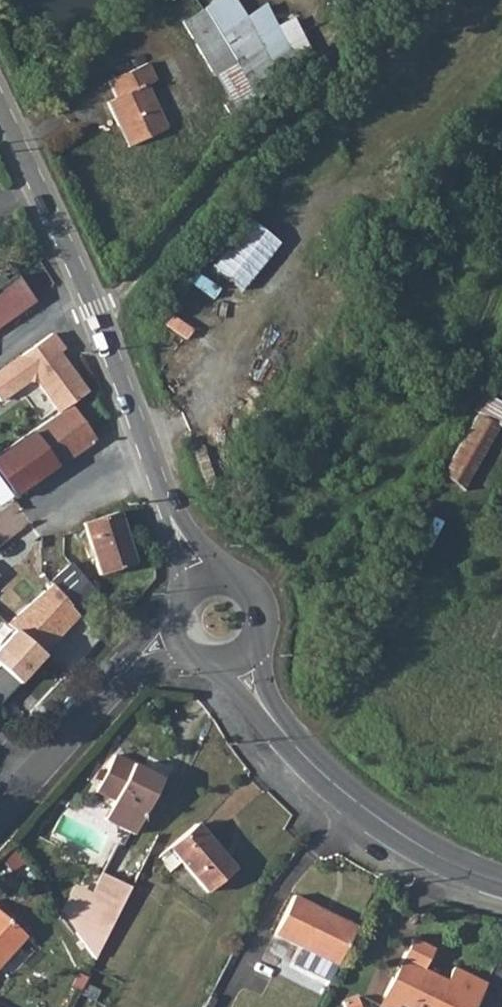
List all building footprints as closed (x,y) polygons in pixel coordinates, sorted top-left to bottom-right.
[(178,21),(229,105),(317,52),(295,15),(277,26),(263,3),(243,15),(234,0),(213,0),(178,21)] [(105,82),(113,99),(105,103),(117,129),(124,126),(133,145),(165,129),(144,83),(150,80),(142,64),(105,82)] [(35,295),(20,274),(0,288),(0,321),(35,295)] [(1,398),(29,378),(39,379),(61,409),(89,390),(69,363),(62,362),(56,353),(65,347),(53,331),(0,369),(0,397),(1,398)] [(501,428),(501,400),(490,393),(443,475),(468,488),(501,428)] [(34,430),(57,462),(60,465),(95,440),(69,405),(34,430)] [(34,430),(25,437),(11,447),(0,455),(0,468),(17,491),(57,462),(34,430)] [(0,483),(0,501),(9,494),(0,483)] [(85,521),(100,574),(134,564),(118,510),(85,521)] [(37,682),(74,653),(51,626),(74,607),(93,589),(70,564),(16,611),(4,597),(0,593),(0,633),(37,682)] [(51,626),(74,653),(95,632),(96,631),(74,607),(51,626)] [(96,794),(112,801),(102,819),(133,835),(143,816),(148,819),(166,781),(113,757),(96,794)] [(168,847),(207,891),(234,867),(195,823),(168,847)] [(74,931),(94,957),(122,900),(126,890),(99,878),(90,899),(74,931)] [(296,963),(330,980),(356,926),(296,895),(276,933),(304,946),(296,963)] [(26,934),(0,912),(0,964),(26,934)] [(482,985),(449,968),(442,981),(418,969),(428,950),(406,938),(372,1006),(471,1006),(482,985)]
